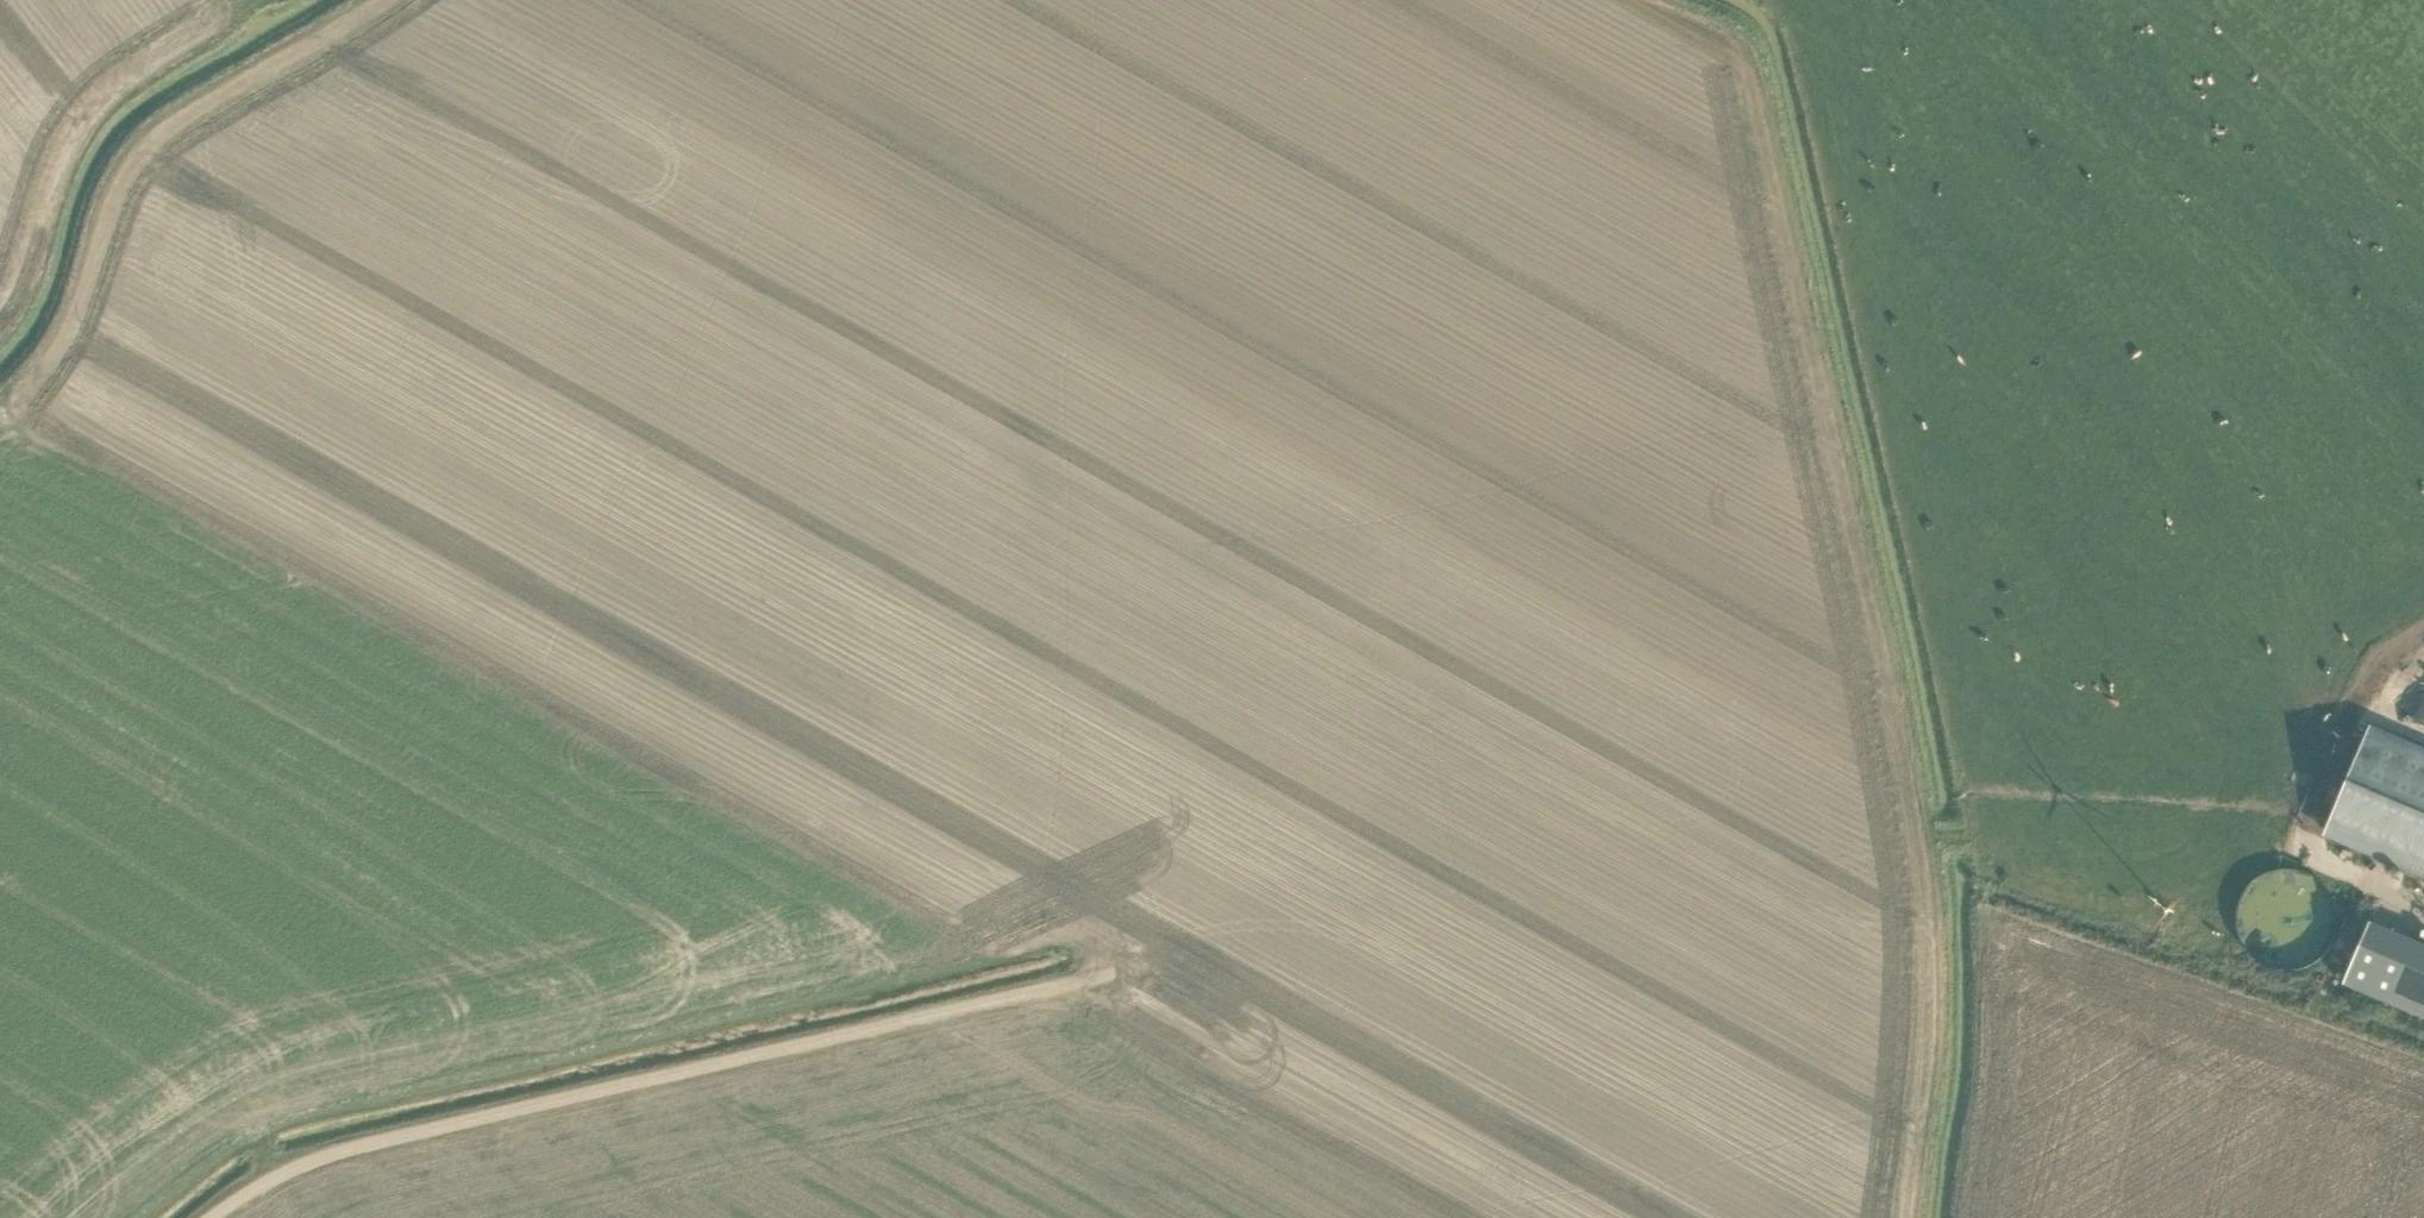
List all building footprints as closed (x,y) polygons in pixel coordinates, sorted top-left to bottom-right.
[(2366,734),(2323,835),(2399,868),(2423,878),(2423,758),(2366,734)] [(2408,1011),(2423,1018),(2423,974),(2408,1011)]
